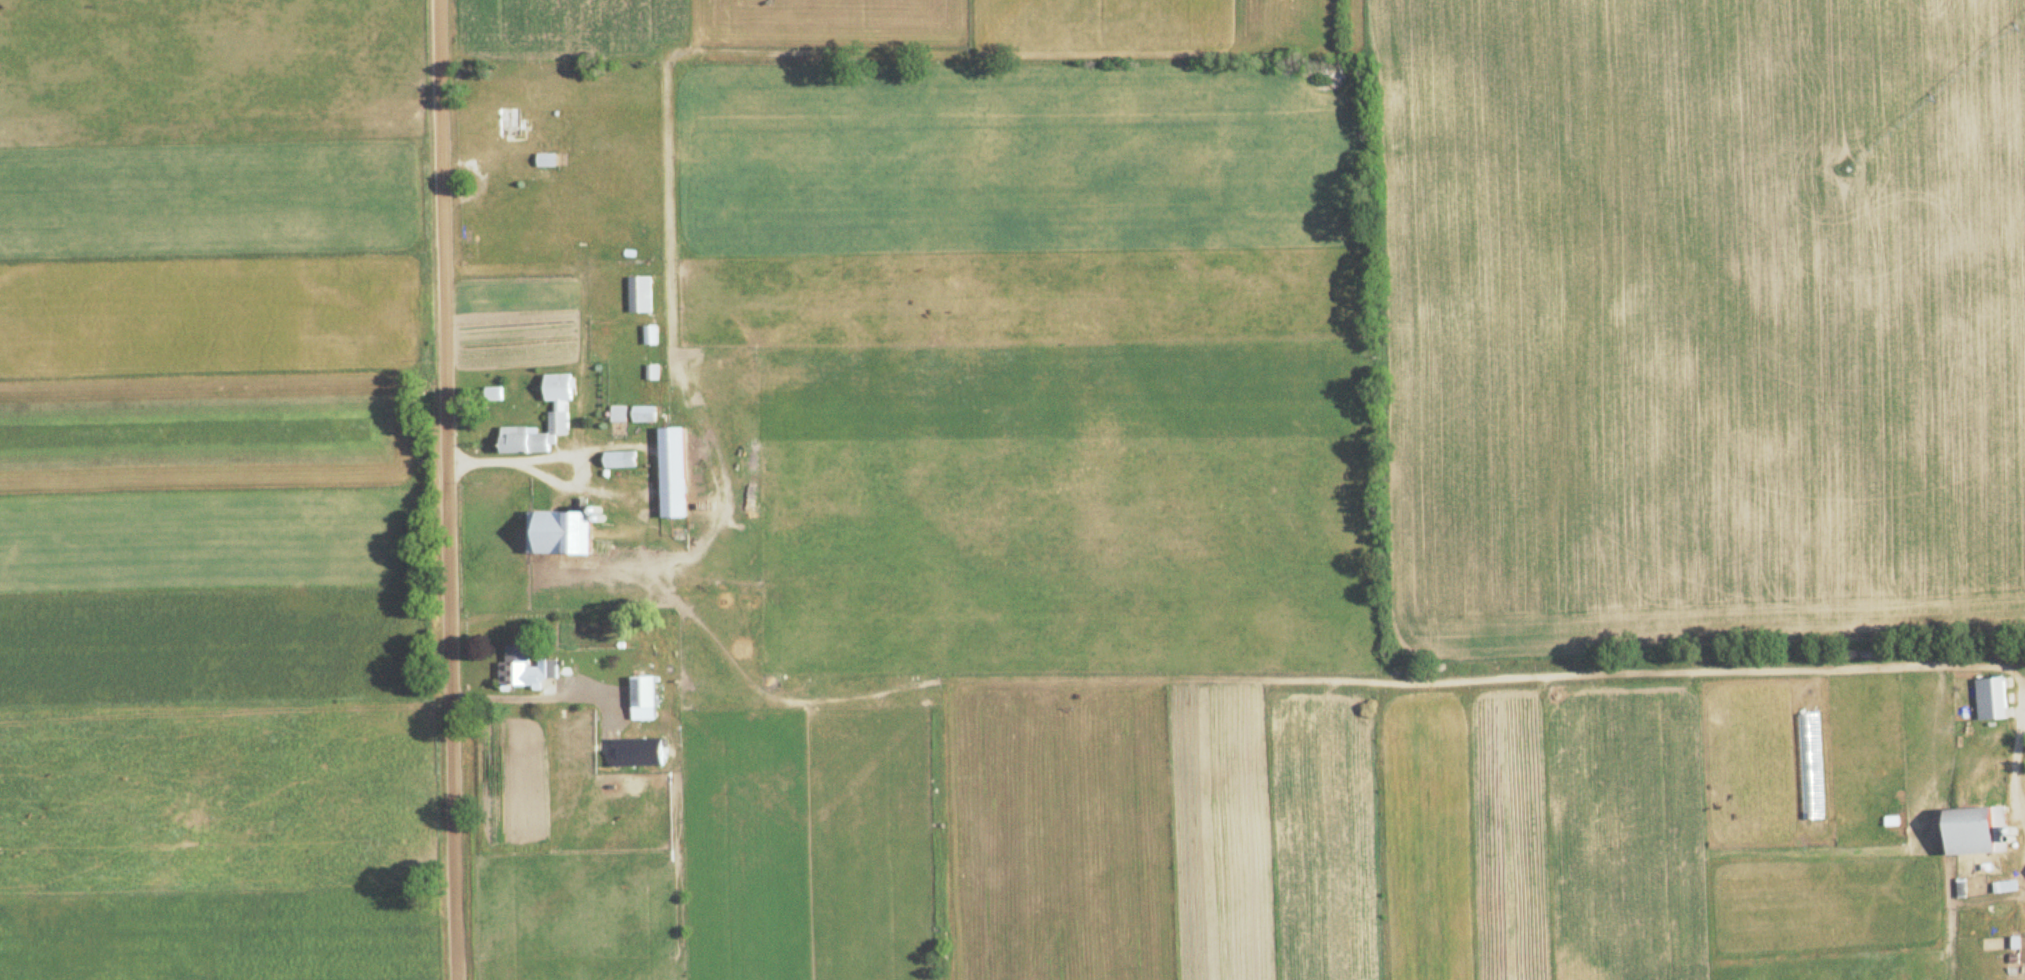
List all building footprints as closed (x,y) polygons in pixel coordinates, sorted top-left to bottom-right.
[(517,108),(494,108),(494,137),(517,137),(517,108)] [(534,167),(553,167),(553,154),(534,154),(534,167)] [(649,276),(626,276),(626,313),(649,313),(649,276)] [(642,343),(653,343),(653,326),(642,326),(642,343)] [(609,422),(625,422),(625,405),(609,405),(609,422)] [(653,406),(630,406),(630,422),(653,422),(653,406)] [(498,427),(498,454),(546,454),(546,443),(554,443),(554,436),(566,436),(565,411),(546,412),(546,433),(526,433),(526,427),(498,427)] [(684,518),(682,428),(657,428),(659,518),(684,518)] [(526,555),(588,556),(588,512),(526,512),(526,555)] [(527,645),(505,645),(505,662),(497,662),(497,687),(540,687),(540,678),(555,678),(555,659),(536,659),(536,666),(527,666),(527,645)] [(653,720),(653,675),(630,675),(630,720),(653,720)] [(2001,676),(1973,678),(1976,720),(2004,718),(2001,676)] [(2005,852),(2003,806),(1942,808),(1943,854),(2005,852)]
